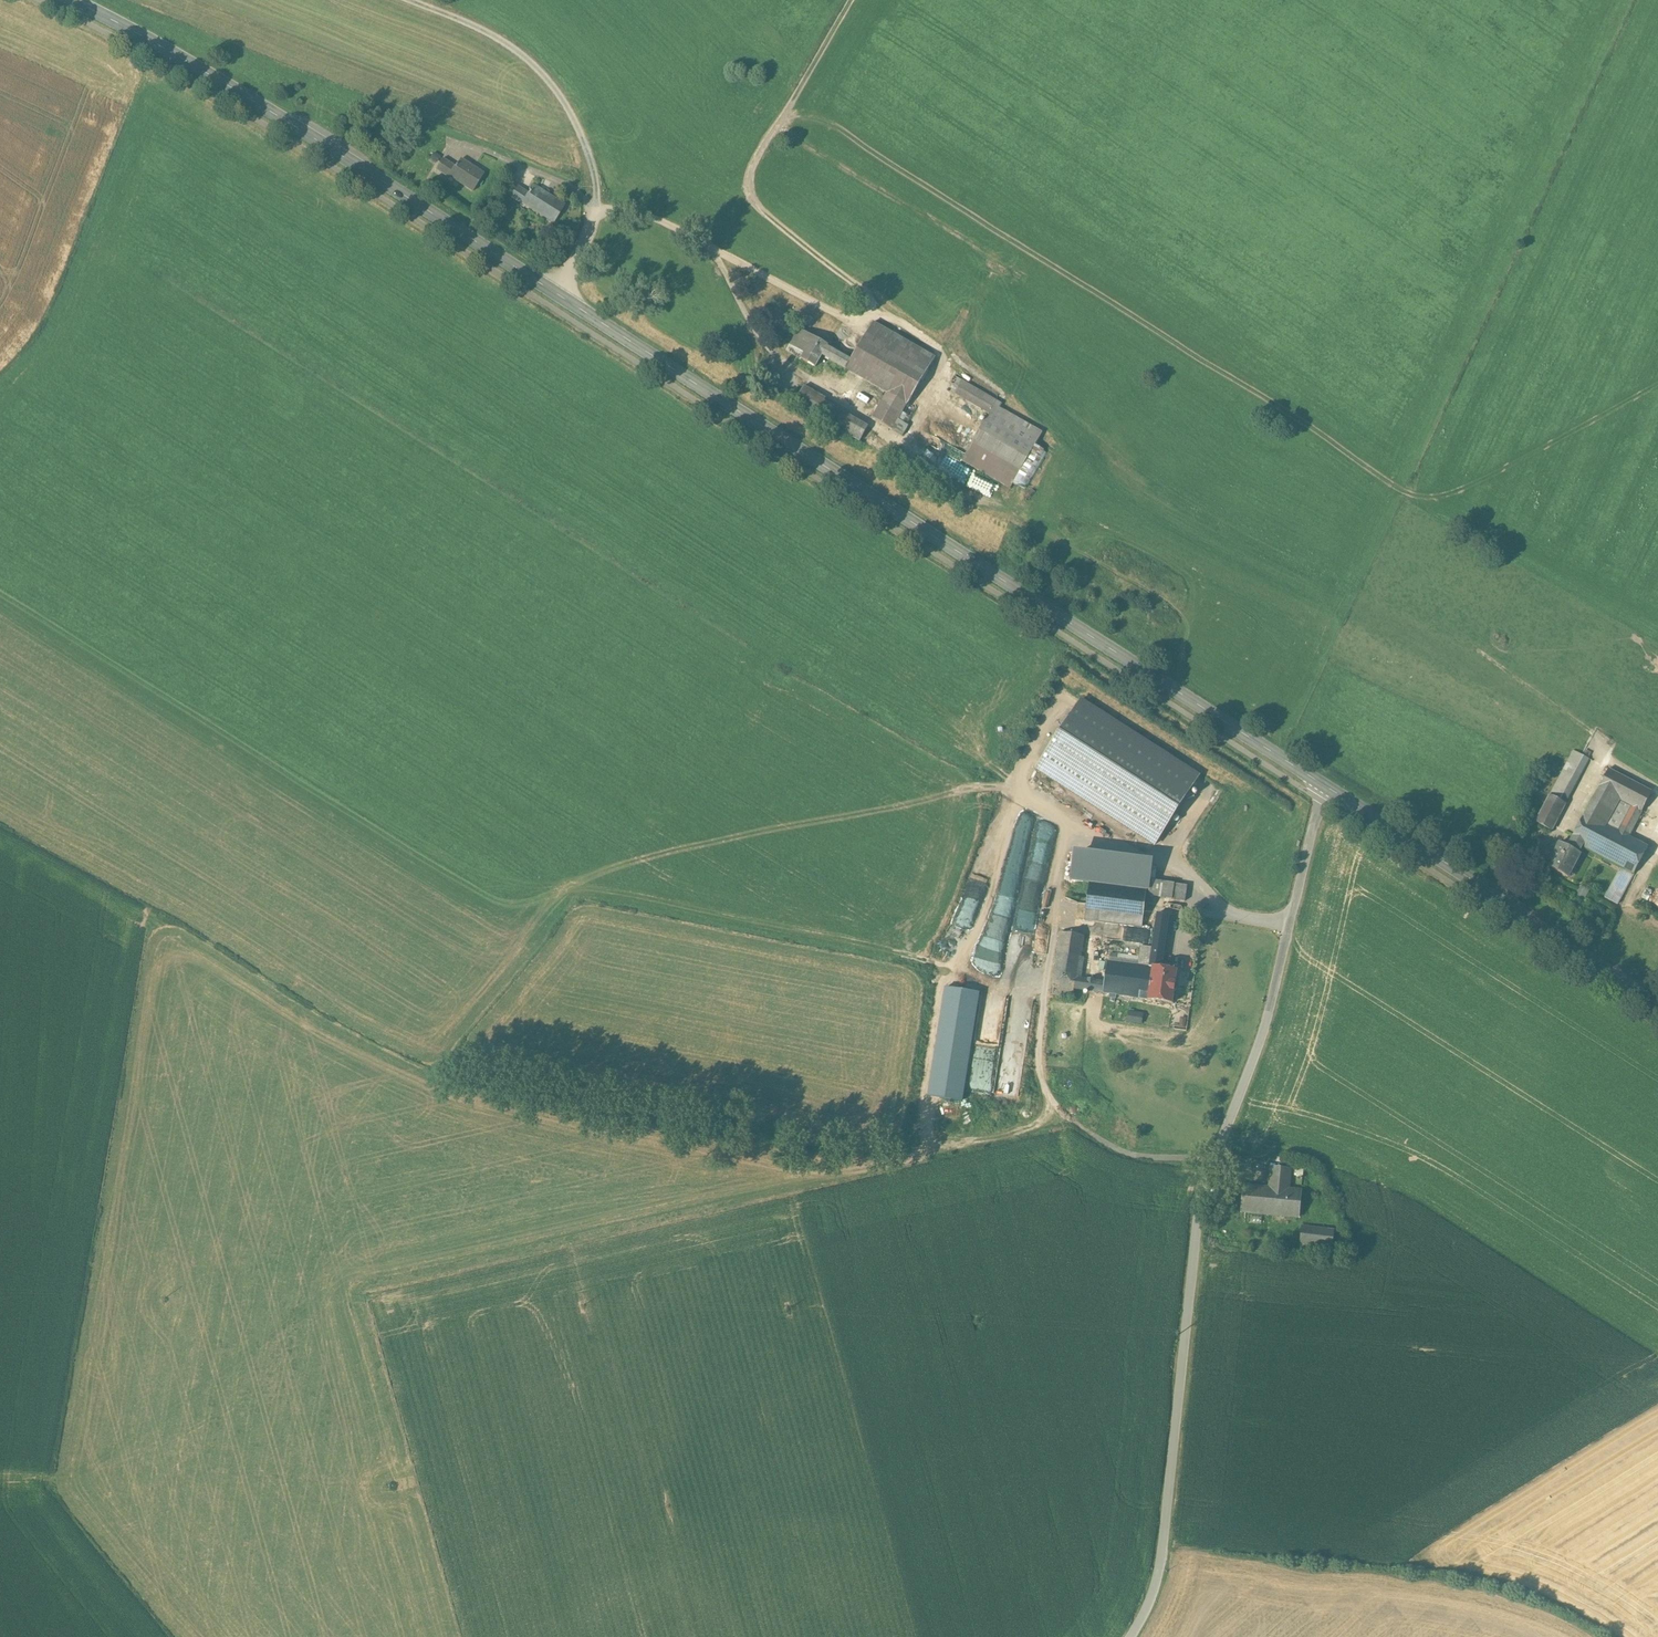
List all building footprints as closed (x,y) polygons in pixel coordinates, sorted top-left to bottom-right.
[(483,176),(461,162),(458,166),(456,165),(454,168),(442,160),(435,173),(447,180),(448,178),(473,193),(483,176)] [(522,191),(516,187),(509,197),(515,201),(522,191)] [(565,205),(535,187),(531,193),(530,192),(528,195),(522,191),(515,201),(522,205),(523,204),(554,223),(565,205)] [(935,359),(873,323),(851,362),(846,369),(887,393),(908,405),(907,406),(908,406),(935,359)] [(828,346),(799,329),(790,345),(804,354),(801,359),(816,368),(823,356),(846,369),(851,362),(827,348),(828,346)] [(961,382),(953,378),(950,385),(957,389),(961,382)] [(1001,404),(961,382),(957,389),(953,395),(989,414),(994,405),(999,408),(1001,404)] [(816,394),(804,387),(794,404),(806,411),(814,397),(816,394)] [(908,405),(887,393),(871,419),(892,432),(899,421),(907,406),(908,405)] [(843,414),(814,397),(806,411),(835,428),(843,414)] [(966,456),(963,462),(1012,489),(1043,432),(999,408),(994,405),(989,414),(966,456)] [(868,428),(843,414),(835,428),(860,442),(868,428)] [(908,427),(899,421),(892,432),(902,437),(908,427)] [(966,456),(933,438),(929,446),(962,464),(963,462),(966,456)] [(947,473),(963,478),(965,472),(949,467),(947,473)] [(1199,777),(1081,701),(1037,769),(1155,844),(1199,777)] [(1589,759),(1573,751),(1563,771),(1579,779),(1589,759)] [(1619,832),(1585,814),(1571,841),(1582,847),(1634,874),(1648,847),(1629,837),(1652,792),(1609,770),(1598,790),(1632,807),(1619,832)] [(1579,779),(1563,771),(1558,780),(1574,788),(1579,779)] [(1574,788),(1558,780),(1550,796),(1566,804),(1574,788)] [(1632,807),(1598,790),(1585,814),(1619,832),(1632,807)] [(1550,796),(1536,823),(1551,831),(1566,804),(1550,796)] [(1567,847),(1559,843),(1547,867),(1568,878),(1580,854),(1579,853),(1582,847),(1571,841),(1567,847)] [(1031,958),(1041,894),(1050,895),(1053,872),(1023,867),(1019,895),(1000,892),(999,900),(998,900),(997,908),(1008,909),(1006,923),(990,921),(987,944),(1012,948),(1010,960),(1030,963),(1031,958)] [(1165,882),(1151,880),(1149,895),(1163,897),(1165,882)] [(1175,884),(1165,882),(1163,897),(1172,899),(1175,884)] [(1147,891),(1089,883),(1084,919),(1107,922),(1142,927),(1147,891)] [(1188,886),(1175,884),(1172,899),(1172,900),(1185,902),(1188,886)] [(1646,887),(1641,897),(1657,904),(1657,892),(1646,887)] [(1170,916),(1158,914),(1153,948),(1150,967),(1154,968),(1162,969),(1170,916)] [(1142,927),(1107,922),(1105,939),(1112,940),(1142,945),(1141,946),(1142,946),(1150,947),(1152,929),(1142,927)] [(1086,937),(1060,933),(1057,953),(1083,957),(1086,937)] [(1142,945),(1112,940),(1109,956),(1140,960),(1142,946),(1141,946),(1142,945)] [(1150,947),(1142,946),(1140,960),(1139,966),(1150,967),(1153,948),(1150,947)] [(1083,957),(1057,953),(1052,986),(1074,989),(1078,989),(1080,978),(1082,978),(1085,958),(1083,958),(1083,957)] [(1139,966),(1107,961),(1104,982),(1103,993),(1111,994),(1110,998),(1117,998),(1117,995),(1150,999),(1154,968),(1139,966)] [(1162,969),(1154,968),(1150,999),(1149,1001),(1173,1004),(1178,971),(1162,969)] [(1082,978),(1080,978),(1078,989),(1103,993),(1104,982),(1082,978)] [(927,1095),(963,1100),(977,990),(941,985),(927,1095)] [(1074,989),(1052,986),(1051,995),(1073,998),(1074,989)] [(1126,1021),(1141,1022),(1142,1011),(1127,1010),(1126,1021)] [(979,1016),(979,1026),(992,1025),(992,1028),(1002,1028),(1001,1015),(979,1016)] [(1013,1137),(1030,1132),(1028,1128),(1012,1134),(1013,1137)] [(1291,1170),(1271,1168),(1269,1188),(1289,1190),(1291,1170)] [(1269,1188),(1244,1185),(1242,1212),(1267,1214),(1269,1188)] [(1289,1190),(1269,1188),(1267,1214),(1298,1217),(1301,1191),(1289,1190)] [(1334,1230),(1302,1226),(1300,1243),(1332,1247),(1334,1230)]
